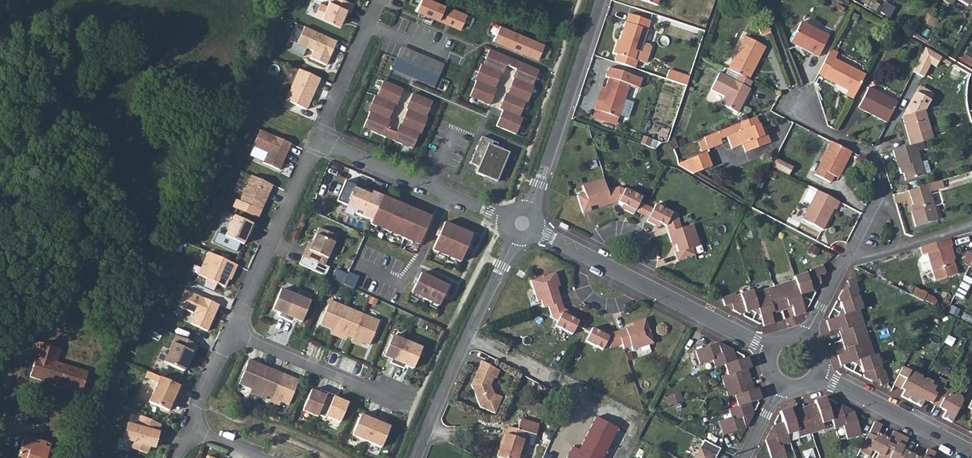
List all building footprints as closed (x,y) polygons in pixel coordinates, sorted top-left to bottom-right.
[(345,0),(329,0),(326,6),(319,3),(314,14),(321,17),(321,18),(339,26),(342,19),(344,20),(348,10),(350,11),(353,4),(345,0)] [(417,10),(440,20),(446,4),(437,0),(421,0),(417,10)] [(468,13),(446,4),(440,20),(462,29),(468,13)] [(614,62),(638,70),(641,61),(649,64),(654,49),(653,47),(642,43),(649,21),(628,14),(619,40),(617,39),(613,53),(617,54),(614,62)] [(806,14),(803,19),(821,28),(823,22),(806,14)] [(789,43),(816,57),(827,36),(800,22),(789,43)] [(501,24),(495,40),(539,59),(545,43),(501,24)] [(766,24),(755,28),(758,35),(769,31),(766,24)] [(336,42),(304,27),(296,44),(313,52),(310,58),(326,65),(336,42)] [(727,69),(748,80),(752,70),(749,69),(757,53),(760,55),(764,47),(744,36),(727,69)] [(401,47),(396,59),(416,67),(411,78),(414,80),(419,68),(439,77),(444,65),(401,47)] [(940,57),(924,47),(912,72),(921,77),(928,63),(934,67),(940,57)] [(539,70),(489,49),(482,65),(480,64),(473,81),(475,82),(469,97),(489,106),(496,90),(494,89),(500,73),(503,74),(506,66),(515,69),(511,78),(513,79),(507,94),(504,93),(497,110),(501,112),(495,127),(516,135),(523,118),(519,117),(525,104),(527,104),(534,87),(533,86),(539,70)] [(817,73),(824,77),(823,79),(846,91),(844,95),(852,99),(864,75),(833,59),(835,54),(828,50),(817,73)] [(752,70),(760,55),(757,53),(749,69),(752,70)] [(396,59),(391,70),(411,78),(416,67),(396,59)] [(593,110),(617,118),(618,116),(627,119),(632,103),(624,100),(628,86),(638,89),(641,79),(607,67),(604,77),(608,79),(605,89),(601,102),(596,101),(593,110)] [(419,68),(414,80),(434,88),(439,77),(419,68)] [(667,78),(688,84),(691,74),(670,68),(667,78)] [(724,76),(749,89),(753,82),(748,80),(727,69),(724,76)] [(320,80),(298,70),(285,100),(306,110),(320,80)] [(724,76),(719,73),(710,90),(724,97),(720,105),(737,113),(749,89),(724,76)] [(402,90),(383,82),(376,96),(375,96),(368,112),(370,113),(363,128),(412,149),(418,135),(421,136),(428,118),(426,117),(433,102),(411,92),(404,110),(406,111),(400,125),(398,125),(395,133),(385,129),(388,121),(387,121),(394,105),(395,105),(402,90)] [(916,86),(913,93),(927,101),(931,94),(916,86)] [(596,101),(601,102),(605,89),(600,88),(596,101)] [(886,122),(895,103),(867,89),(858,108),(886,122)] [(907,138),(909,146),(921,143),(931,140),(922,111),(927,101),(913,93),(900,118),(907,138)] [(593,110),(591,118),(615,127),(617,118),(593,110)] [(739,132),(725,137),(730,150),(741,146),(743,152),(769,142),(765,133),(762,134),(755,116),(736,124),(739,132)] [(716,132),(719,139),(725,137),(739,132),(736,124),(716,132)] [(293,147),(261,131),(253,150),(269,157),(266,165),(283,174),(293,147)] [(702,138),(707,149),(721,144),(719,139),(716,132),(702,138)] [(643,143),(650,145),(652,138),(645,136),(643,143)] [(481,137),(470,163),(478,167),(476,173),(496,182),(509,153),(496,147),(498,144),(481,137)] [(909,146),(907,138),(896,142),(899,149),(909,146)] [(830,142),(813,175),(830,184),(833,177),(834,178),(843,161),(845,162),(850,152),(830,142)] [(891,152),(898,175),(901,174),(903,180),(928,173),(925,162),(919,163),(915,152),(923,150),(921,143),(909,146),(899,149),(891,152)] [(677,164),(678,165),(692,174),(712,166),(706,152),(677,164)] [(774,159),(770,167),(786,175),(790,168),(774,159)] [(834,178),(836,179),(845,162),(843,161),(834,178)] [(272,186),(251,177),(239,202),(260,212),(272,186)] [(575,195),(581,213),(590,211),(589,207),(595,205),(599,204),(600,207),(616,202),(621,205),(626,207),(624,211),(631,214),(633,211),(637,203),(640,197),(624,190),(623,191),(617,187),(605,191),(601,179),(581,185),(583,192),(575,195)] [(907,191),(913,211),(909,213),(914,227),(936,221),(928,193),(942,189),(940,181),(907,191)] [(839,202),(815,190),(809,187),(802,201),(803,204),(808,206),(801,220),(821,230),(832,209),(835,210),(839,202)] [(371,221),(382,196),(365,189),(363,193),(354,189),(346,206),(356,210),(354,213),(371,221)] [(371,221),(369,225),(418,246),(431,218),(382,196),(371,221)] [(633,211),(647,218),(651,210),(645,207),(637,203),(633,211)] [(645,222),(654,226),(655,223),(659,224),(664,227),(669,242),(673,241),(674,245),(677,253),(673,254),(675,262),(694,256),(691,248),(699,246),(693,225),(680,229),(676,217),(671,215),(671,213),(654,204),(651,210),(647,218),(645,222)] [(254,226),(233,217),(224,237),(217,234),(214,243),(236,252),(239,244),(242,245),(248,233),(250,234),(254,226)] [(472,236),(443,223),(431,251),(460,263),(472,236)] [(337,237),(319,229),(309,251),(305,249),(298,265),(324,277),(328,268),(324,266),(337,237)] [(949,239),(930,244),(900,253),(902,260),(926,254),(934,281),(955,274),(947,247),(951,246),(949,239)] [(965,253),(959,263),(965,266),(971,256),(965,253)] [(236,266),(208,254),(198,276),(206,279),(204,283),(215,287),(216,284),(224,288),(228,279),(229,280),(236,266)] [(720,298),(723,306),(729,304),(732,311),(740,315),(750,311),(759,316),(762,326),(773,323),(771,315),(781,311),(791,308),(793,316),(805,312),(801,301),(805,294),(815,290),(820,282),(818,275),(824,273),(822,266),(809,270),(809,272),(793,277),(794,280),(752,293),(751,291),(735,296),(734,294),(720,298)] [(348,274),(336,269),(332,279),(352,288),(358,277),(348,272),(348,274)] [(421,274),(411,294),(438,307),(448,287),(421,274)] [(530,282),(537,303),(541,302),(544,309),(548,307),(551,318),(556,320),(554,325),(571,334),(578,321),(573,319),(569,316),(571,312),(562,308),(556,286),(555,284),(558,283),(555,274),(530,282)] [(826,322),(829,331),(836,328),(840,340),(844,353),(837,355),(840,366),(851,362),(855,365),(859,366),(862,377),(871,381),(877,379),(879,385),(887,383),(883,370),(881,370),(876,354),(872,355),(858,310),(861,309),(856,293),(858,293),(853,279),(846,281),(848,288),(842,290),(837,298),(841,308),(837,317),(826,320),(826,322)] [(905,285),(902,292),(915,298),(919,292),(905,285)] [(218,306),(184,290),(176,307),(194,315),(190,324),(206,332),(218,306)] [(285,320),(295,296),(280,290),(272,310),(280,313),(278,317),(285,320)] [(310,302),(295,296),(285,320),(292,323),(293,319),(301,322),(310,302)] [(346,308),(329,301),(319,325),(332,330),(330,334),(334,336),(346,308)] [(362,315),(346,308),(334,336),(338,337),(340,333),(352,339),(362,315)] [(379,321),(362,315),(352,339),(351,343),(354,344),(356,340),(369,345),(379,321)] [(591,328),(584,341),(602,350),(604,345),(609,347),(622,344),(623,347),(631,345),(632,349),(653,343),(645,318),(635,321),(636,325),(632,326),(618,330),(610,332),(602,328),(600,332),(596,330),(591,328)] [(198,346),(175,336),(164,363),(183,372),(188,361),(190,362),(198,346)] [(406,342),(392,336),(383,357),(391,360),(389,363),(396,366),(406,342)] [(421,348),(406,342),(396,366),(403,369),(405,365),(413,369),(421,348)] [(715,367),(723,365),(726,374),(720,376),(728,398),(733,397),(736,407),(728,410),(730,418),(717,422),(722,436),(744,429),(753,412),(750,403),(760,399),(757,388),(753,389),(747,369),(750,368),(747,358),(745,357),(736,360),(733,350),(717,342),(695,350),(699,364),(712,360),(715,367)] [(60,350),(37,343),(33,356),(35,357),(34,362),(29,377),(50,383),(49,385),(57,387),(58,385),(64,387),(80,393),(87,372),(56,363),(60,350)] [(296,380),(246,358),(235,385),(286,406),(296,380)] [(474,382),(470,385),(479,407),(494,414),(501,397),(492,394),(489,385),(492,378),(494,378),(497,370),(479,360),(472,378),(475,379),(474,382)] [(894,380),(901,384),(901,385),(904,386),(899,396),(918,406),(931,382),(926,379),(924,379),(921,380),(920,376),(901,367),(894,380)] [(181,388),(147,373),(145,378),(157,384),(148,403),(168,412),(172,402),(175,396),(177,397),(181,388)] [(918,406),(920,407),(924,399),(928,401),(929,398),(943,405),(942,408),(945,410),(941,418),(951,423),(961,402),(960,397),(955,394),(953,396),(949,394),(950,392),(936,385),(935,387),(931,385),(932,382),(931,382),(918,406)] [(325,398),(308,391),(300,413),(316,421),(325,398)] [(4,409),(3,404),(14,403),(13,393),(0,394),(0,410),(4,409)] [(770,457),(786,457),(782,445),(790,443),(787,433),(797,431),(799,436),(823,429),(821,423),(832,420),(835,429),(843,427),(847,439),(861,434),(853,412),(838,405),(828,408),(824,397),(822,397),(812,401),(814,404),(793,411),(791,407),(780,411),(783,422),(772,426),(764,440),(770,457)] [(345,405),(330,398),(322,418),(337,425),(345,405)] [(102,402),(97,414),(103,417),(108,405),(102,402)] [(388,428),(356,415),(348,439),(379,451),(388,428)] [(156,433),(160,425),(141,417),(136,427),(127,425),(123,440),(133,443),(131,449),(146,453),(149,447),(154,448),(156,439),(155,438),(156,433)] [(565,457),(603,457),(617,429),(593,417),(577,451),(570,448),(565,457)] [(518,453),(522,441),(532,443),(537,425),(519,420),(516,429),(507,427),(505,435),(503,435),(496,457),(497,457),(516,457),(518,453)] [(867,455),(870,451),(875,454),(874,457),(886,457),(887,457),(895,457),(905,439),(891,431),(887,440),(883,439),(884,437),(880,435),(878,436),(876,435),(880,426),(873,422),(858,451),(867,455)] [(51,445),(29,438),(28,440),(23,438),(17,457),(47,457),(51,445)] [(901,449),(906,439),(905,439),(895,457),(918,457),(901,449)] [(694,457),(714,457),(719,449),(702,440),(694,457)] [(935,454),(925,449),(921,457),(932,457),(935,454)]
